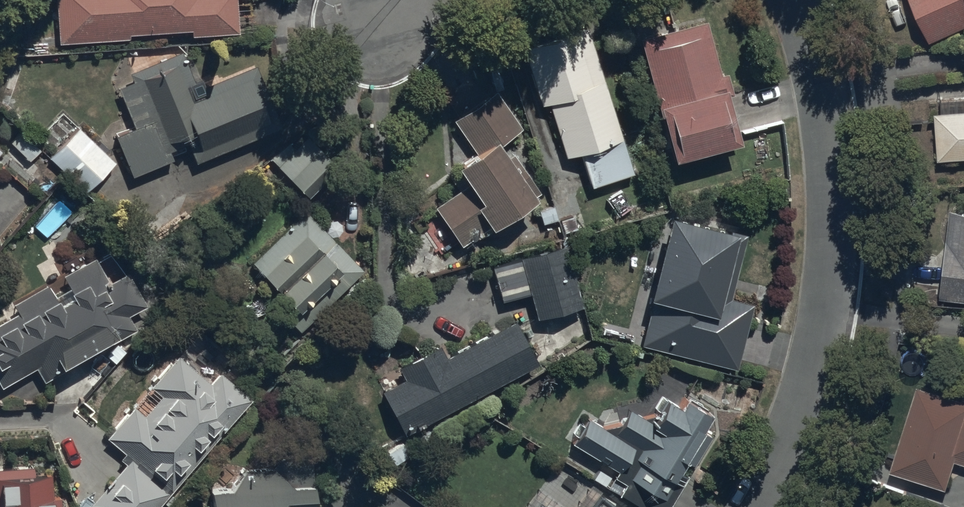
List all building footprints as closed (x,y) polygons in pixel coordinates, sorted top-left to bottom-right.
[(59,43),(129,39),(129,34),(191,30),(192,35),(238,33),(237,0),(57,0),(59,43)] [(931,41),(963,26),(963,0),(913,0),(931,41)] [(706,20),(638,40),(674,162),(740,143),(726,96),(733,94),(727,74),(722,76),(706,20)] [(634,174),(586,29),(524,49),(543,105),(548,103),(567,159),(581,154),(592,188),(634,174)] [(134,128),(116,135),(133,175),(173,158),(171,152),(188,145),(196,162),(282,126),(257,67),(204,88),(201,79),(195,81),(183,51),(130,73),(133,81),(117,88),(134,128)] [(522,128),(495,91),(455,121),(478,152),(459,166),(470,180),(434,207),(439,214),(423,226),(444,255),(459,244),(462,248),(490,227),(493,230),(536,197),(535,195),(540,192),(511,153),(507,156),(499,145),(522,128)] [(936,113),(938,159),(963,158),(963,111),(936,113)] [(76,128),(49,158),(87,192),(114,162),(76,128)] [(338,169),(310,138),(295,151),(288,144),(271,159),(306,198),(338,169)] [(950,210),(941,298),(963,300),(963,211),(950,210)] [(364,270),(306,212),(252,262),(293,307),(289,311),(303,326),(364,270)] [(651,301),(640,343),(736,369),(752,308),(722,300),(740,234),(670,215),(647,300),(651,301)] [(584,308),(564,245),(492,267),(504,304),(529,296),(537,323),(584,308)] [(0,323),(0,384),(2,388),(36,369),(43,382),(136,330),(128,316),(145,306),(127,273),(125,274),(112,252),(96,261),(94,258),(64,275),(71,287),(55,296),(49,283),(13,303),(18,313),(0,323)] [(406,436),(536,364),(512,321),(446,358),(439,346),(399,369),(404,379),(381,392),(406,436)] [(90,505),(92,506),(157,506),(183,475),(179,472),(188,460),(196,466),(206,453),(200,448),(208,437),(215,443),(220,438),(213,432),(220,424),(227,429),(252,398),(218,370),(209,381),(198,372),(205,365),(191,354),(185,361),(178,356),(154,385),(163,393),(144,416),(133,407),(107,438),(126,453),(120,460),(124,464),(90,505)] [(918,387),(890,471),(945,490),(955,461),(963,464),(963,395),(962,402),(918,387)] [(572,443),(617,470),(614,477),(600,469),(594,478),(642,506),(669,506),(686,478),(679,474),(713,416),(684,399),(679,408),(666,400),(652,423),(629,410),(614,435),(586,418),(572,443)] [(61,496),(54,497),(53,476),(36,477),(35,465),(0,467),(0,506),(61,506),(61,496)] [(211,492),(212,506),(315,506),(313,469),(245,474),(229,490),(211,492)]
